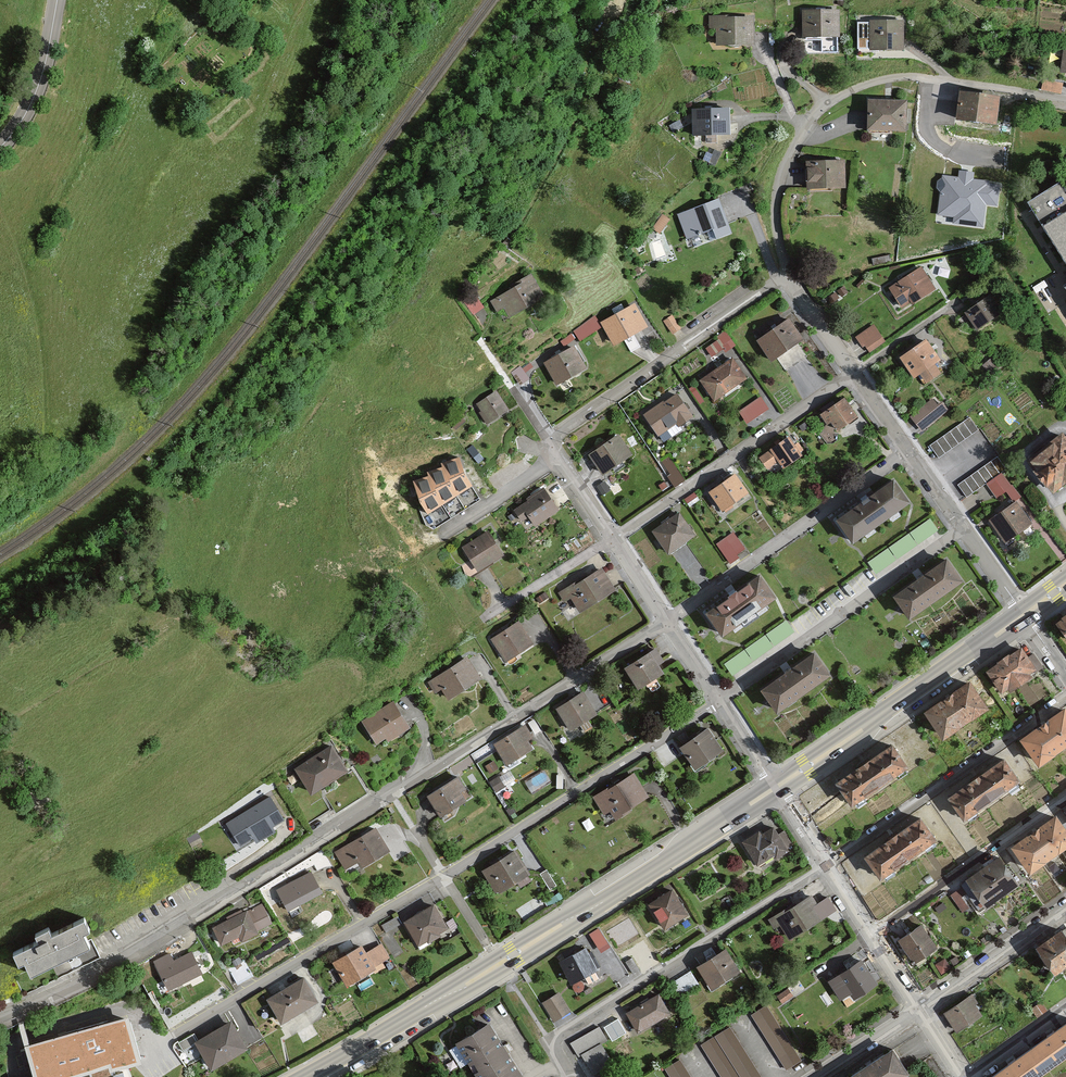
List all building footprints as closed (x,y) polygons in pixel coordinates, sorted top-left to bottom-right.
[(840,13),(803,12),(802,40),(840,41),(840,13)] [(753,47),(753,19),(710,19),(710,30),(718,30),(718,47),(753,47)] [(906,21),(861,21),(861,33),(871,33),(870,53),(906,53),(906,21)] [(1001,99),(959,95),(956,125),(998,129),(1001,99)] [(906,104),(867,103),(867,135),(906,136),(906,104)] [(730,111),(692,112),(692,138),(730,138),(730,111)] [(847,163),(806,164),(807,192),(847,192),(847,163)] [(959,178),(942,176),(941,178),(937,180),(936,187),(940,193),(937,215),(953,217),(952,223),(984,227),(986,206),(998,207),(1001,183),(972,180),(973,173),(960,172),(959,178)] [(1028,204),(1065,265),(1065,182),(1065,181),(1028,204)] [(719,202),(677,217),(687,242),(713,233),(715,240),(731,234),(719,202)] [(922,269),(887,292),(902,314),(937,292),(922,269)] [(493,300),(505,320),(544,297),(533,277),(493,300)] [(1036,283),(1044,304),(1056,299),(1049,279),(1036,283)] [(995,295),(965,315),(977,333),(1007,314),(995,295)] [(637,305),(603,323),(615,346),(649,327),(637,305)] [(603,324),(595,314),(575,330),(582,340),(603,324)] [(804,339),(789,319),(758,342),(773,362),(804,339)] [(877,322),(858,333),(869,352),(888,340),(877,322)] [(715,357),(737,342),(728,330),(706,345),(715,357)] [(926,342),(900,360),(915,380),(919,377),(925,386),(940,375),(935,367),(941,363),(926,342)] [(576,347),(545,364),(557,386),(588,369),(576,347)] [(734,358),(702,382),(719,404),(750,380),(734,358)] [(529,362),(515,370),(522,382),(536,373),(529,362)] [(535,383),(546,389),(552,379),(541,372),(535,383)] [(498,392),(477,404),(488,424),(510,412),(498,392)] [(693,413),(677,392),(646,416),(662,436),(693,413)] [(749,422),(771,406),(762,394),(740,410),(749,422)] [(846,399),(823,416),(837,436),(860,419),(846,399)] [(932,399),(910,417),(922,431),(948,409),(942,402),(938,406),(932,399)] [(979,432),(969,418),(930,447),(940,460),(979,432)] [(1026,459),(1050,492),(1065,481),(1065,432),(1065,430),(1026,459)] [(618,436),(591,456),(606,476),(633,456),(618,436)] [(792,437),(761,459),(769,470),(780,462),(787,471),(806,457),(792,437)] [(464,473),(459,457),(443,463),(444,467),(448,481),(456,496),(472,486),(464,473)] [(999,458),(959,486),(968,499),(1008,470),(999,458)] [(448,481),(444,467),(427,473),(428,476),(433,491),(441,506),(456,496),(448,481)] [(737,475),(710,493),(724,514),(751,497),(737,475)] [(433,491),(428,476),(412,482),(418,500),(426,515),(441,506),(433,491)] [(896,479),(840,522),(857,544),(913,501),(896,479)] [(561,510),(544,489),(515,512),(526,525),(532,521),(538,528),(561,510)] [(999,496),(1007,505),(1014,499),(1006,490),(999,496)] [(1034,526),(1017,503),(989,523),(1006,546),(1034,526)] [(679,514),(653,532),(671,557),(697,538),(679,514)] [(718,540),(729,560),(748,550),(736,530),(718,540)] [(504,557),(489,533),(463,549),(478,573),(504,557)] [(950,560),(898,597),(915,620),(966,582),(950,560)] [(614,587),(601,567),(568,588),(581,608),(614,587)] [(762,574),(709,612),(727,637),(780,600),(762,574)] [(521,622),(493,640),(507,662),(535,644),(521,622)] [(1024,647),(990,673),(1008,696),(1041,671),(1024,647)] [(657,649),(627,669),(640,689),(665,672),(660,664),(665,661),(657,649)] [(817,653),(764,691),(781,715),(834,677),(817,653)] [(483,680),(468,658),(429,683),(436,695),(444,690),(451,701),(483,680)] [(972,681),(929,713),(949,740),(992,708),(972,681)] [(585,693),(558,710),(572,732),(599,714),(585,693)] [(411,728),(395,703),(363,723),(376,743),(386,737),(389,742),(411,728)] [(1024,740),(1045,768),(1065,753),(1065,709),(1024,740)] [(527,725),(495,745),(509,766),(535,749),(530,741),(535,738),(527,725)] [(725,750),(709,728),(682,749),(699,771),(725,750)] [(348,767),(332,743),(295,767),(311,791),(348,767)] [(896,743),(839,783),(857,808),(914,769),(896,743)] [(1009,757),(952,798),(969,822),(1026,782),(1009,757)] [(510,768),(491,779),(497,791),(517,779),(510,768)] [(1054,775),(1063,789),(1065,787),(1065,771),(1064,769),(1054,775)] [(650,798),(633,774),(596,800),(606,815),(613,810),(620,820),(650,798)] [(458,775),(428,794),(441,815),(471,796),(458,775)] [(284,818),(270,795),(226,822),(240,845),(284,818)] [(1014,847),(1034,875),(1065,853),(1065,826),(1059,816),(1014,847)] [(926,817),(869,857),(887,882),(943,842),(926,817)] [(378,828),(336,853),(347,870),(361,861),(365,868),(393,851),(378,828)] [(765,837),(761,831),(743,844),(761,869),(791,847),(777,828),(765,837)] [(517,850),(483,871),(499,896),(532,875),(517,850)] [(1025,883),(1005,856),(970,880),(990,908),(1025,883)] [(312,871),(277,889),(288,909),(322,891),(312,871)] [(952,893),(964,909),(974,902),(962,886),(952,893)] [(690,916),(673,889),(648,905),(666,932),(690,916)] [(785,910),(771,921),(776,929),(781,926),(793,942),(828,916),(814,896),(788,914),(785,910)] [(263,904),(248,911),(259,932),(274,925),(263,904)] [(450,931),(436,906),(406,923),(420,948),(450,931)] [(248,911),(214,929),(222,946),(241,936),(245,944),(261,936),(259,932),(248,911)] [(102,950),(97,940),(90,925),(62,939),(58,932),(42,939),(46,946),(22,957),(34,983),(102,950)] [(601,949),(610,944),(600,926),(591,931),(601,949)] [(940,950),(924,926),(902,940),(918,965),(940,950)] [(1039,948),(1057,974),(1065,968),(1065,929),(1039,948)] [(363,947),(333,964),(347,987),(376,971),(363,947)] [(590,947),(560,963),(573,986),(603,969),(590,947)] [(727,949),(700,968),(716,990),(743,971),(727,949)] [(192,951),(174,960),(169,952),(154,961),(169,989),(203,971),(192,951)] [(863,960),(830,983),(843,1001),(853,994),(858,1001),(880,985),(863,960)] [(681,992),(700,980),(692,968),(673,980),(681,992)] [(319,1002),(305,978),(268,1000),(282,1024),(319,1002)] [(562,993),(543,1004),(554,1023),(572,1013),(562,993)] [(659,994),(627,1014),(640,1034),(672,1014),(659,994)] [(974,996),(946,1013),(958,1032),(986,1015),(974,996)] [(798,1056),(765,1005),(753,1013),(786,1064),(798,1056)] [(143,1059),(131,1017),(26,1044),(34,1076),(63,1076),(62,1076),(107,1062),(109,1068),(143,1059)] [(249,1049),(232,1022),(196,1044),(213,1071),(249,1049)] [(491,1022),(457,1045),(478,1076),(527,1076),(491,1022)] [(577,1052),(607,1038),(602,1025),(572,1039),(577,1052)] [(995,1076),(1043,1076),(1065,1060),(1065,1025),(995,1076)] [(728,1027),(704,1042),(726,1076),(760,1076),(728,1027)] [(852,1076),(909,1076),(913,1074),(896,1048),(852,1076)] [(679,1059),(666,1066),(673,1076),(691,1076),(679,1059)]
